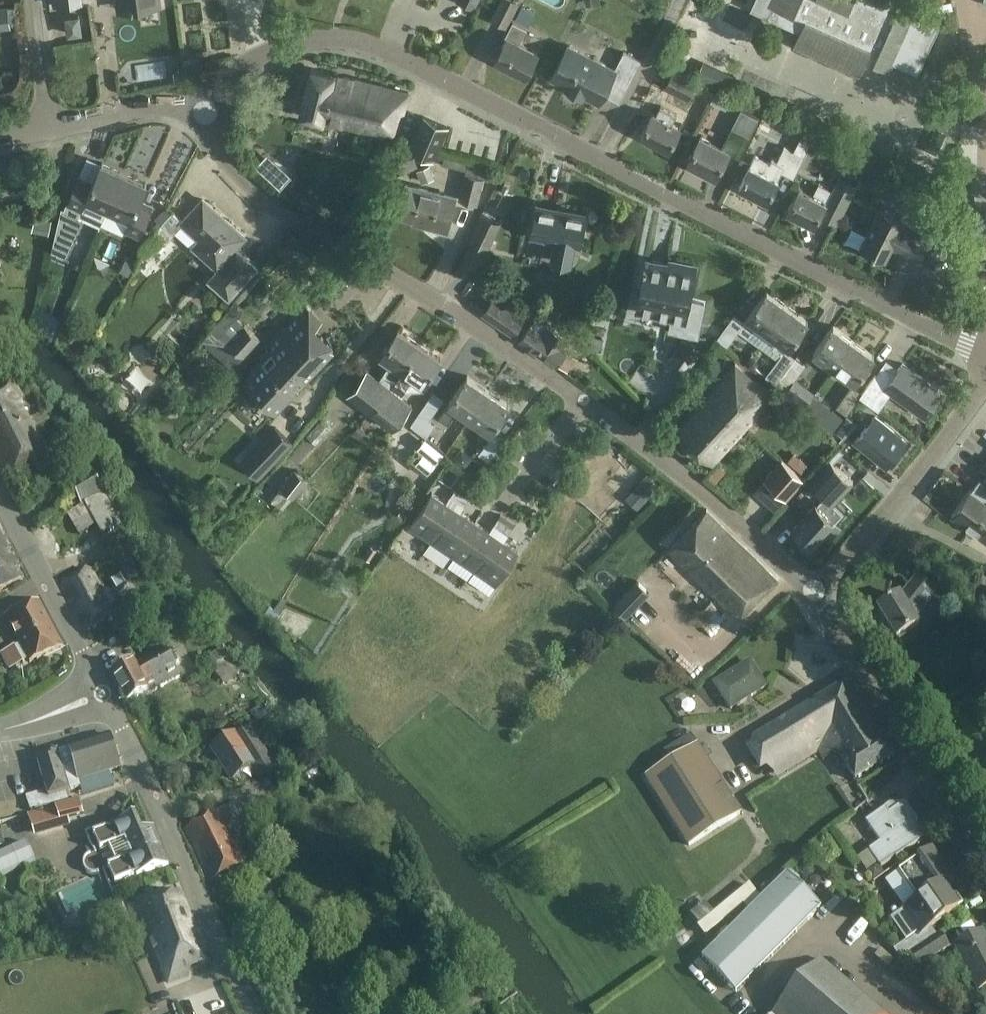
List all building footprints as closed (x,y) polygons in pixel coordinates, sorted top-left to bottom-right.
[(130,8),(161,4),(160,0),(129,0),(130,8)] [(515,0),(500,0),(490,20),(507,28),(520,3),(515,0)] [(859,75),(866,61),(890,71),(894,62),(919,73),(941,25),(885,0),(754,0),(750,8),(767,17),(800,31),(793,46),(859,75)] [(0,5),(0,28),(11,27),(8,4),(0,5)] [(67,17),(69,34),(82,33),(80,15),(67,17)] [(495,61),(526,77),(538,53),(519,43),(527,28),(513,21),(505,35),(507,37),(495,61)] [(584,95),(599,103),(608,84),(625,93),(641,61),(623,51),(615,69),(568,45),(551,78),(566,86),(565,86),(584,96),(584,95)] [(703,62),(697,78),(728,88),(733,72),(703,62)] [(355,144),(367,147),(371,132),(382,135),(383,134),(384,132),(386,130),(387,130),(395,132),(400,110),(405,111),(408,96),(409,92),(408,92),(407,91),(338,73),(337,74),(311,67),(300,113),(299,115),(324,121),(325,119),(327,122),(359,130),(355,144)] [(664,87),(689,100),(693,92),(705,99),(709,92),(696,85),(698,82),(673,70),(664,87)] [(688,160),(716,175),(728,152),(739,157),(762,112),(744,102),(721,146),(700,136),(688,160)] [(640,136),(669,150),(681,127),(672,123),(676,114),(660,106),(656,114),(652,113),(640,136)] [(411,149),(434,160),(438,150),(448,127),(425,117),(421,124),(415,140),(411,149)] [(739,186),(768,201),(779,179),(782,171),(794,177),(805,156),(785,146),(777,160),(773,158),(770,163),(755,155),(739,186)] [(458,199),(478,205),(484,178),(489,178),(492,167),(469,160),(468,162),(445,156),(443,163),(466,169),(465,172),(458,199)] [(79,215),(86,199),(108,209),(109,209),(125,173),(102,162),(91,187),(78,181),(67,204),(65,209),(60,207),(50,251),(64,257),(82,217),(79,215)] [(884,193),(892,176),(869,165),(861,182),(884,193)] [(125,230),(140,236),(150,213),(137,207),(148,183),(125,173),(108,209),(130,219),(125,230)] [(818,183),(813,194),(799,187),(788,210),(815,224),(820,213),(837,222),(856,184),(840,175),(832,190),(818,183)] [(423,222),(448,228),(456,197),(405,184),(398,213),(424,219),(423,222)] [(198,242),(194,247),(218,268),(206,281),(229,301),(259,267),(237,247),(246,236),(203,198),(183,221),(172,211),(161,223),(173,234),(180,227),(198,242)] [(552,260),(570,263),(574,244),(580,245),(586,213),(538,203),(531,235),(556,240),(552,260)] [(161,223),(172,211),(165,205),(154,217),(161,223)] [(892,247),(917,259),(929,235),(904,223),(905,221),(880,209),(861,246),(886,258),(892,247)] [(482,213),(469,240),(488,250),(501,222),(482,213)] [(945,246),(955,223),(942,217),(931,240),(945,246)] [(695,268),(648,259),(639,303),(656,306),(655,314),(685,320),(695,268)] [(716,339),(727,347),(739,330),(747,336),(756,323),(768,332),(787,305),(766,290),(744,321),(734,313),(723,329),(716,339)] [(513,335),(526,317),(494,295),(481,313),(513,335)] [(245,381),(275,410),(333,349),(310,327),(320,317),(306,305),(266,346),(269,349),(260,358),(264,361),(245,381)] [(769,370),(780,378),(796,357),(787,351),(789,347),(808,320),(787,305),(768,332),(778,339),(772,347),(781,354),(769,370)] [(520,338),(556,363),(566,349),(561,346),(567,337),(536,316),(520,338)] [(244,356),(260,337),(244,324),(228,343),(244,356)] [(834,367),(853,340),(833,325),(813,352),(834,367)] [(384,372),(396,379),(420,343),(398,328),(381,354),(391,361),(384,372)] [(685,338),(670,358),(687,370),(701,350),(685,338)] [(853,340),(834,367),(855,382),(874,355),(853,340)] [(396,379),(407,387),(414,376),(424,383),(442,358),(420,343),(396,379)] [(796,357),(780,378),(789,386),(805,364),(796,357)] [(745,425),(771,396),(771,395),(770,393),(738,364),(736,363),(708,394),(745,425)] [(902,363),(885,387),(924,415),(941,391),(902,363)] [(370,412),(391,386),(367,367),(346,392),(370,412)] [(875,373),(861,393),(859,395),(879,409),(888,396),(879,389),(885,380),(875,373)] [(440,417),(448,422),(457,409),(470,417),(488,390),(467,375),(448,403),(440,417)] [(835,407),(846,414),(859,395),(861,393),(850,385),(835,407)] [(391,386),(370,412),(392,429),(412,403),(391,386)] [(4,468),(30,454),(36,466),(49,459),(21,405),(24,403),(14,387),(0,395),(0,461),(4,468)] [(410,423),(426,435),(435,424),(428,419),(444,398),(433,390),(410,423)] [(488,390),(470,417),(491,432),(509,404),(488,390)] [(708,394),(676,428),(714,461),(745,425),(708,394)] [(831,433),(841,441),(857,421),(847,413),(831,433)] [(874,416),(854,440),(886,466),(906,441),(874,416)] [(276,428),(247,457),(262,472),(291,442),(276,428)] [(506,440),(495,432),(478,453),(489,461),(506,440)] [(839,447),(829,458),(831,460),(834,462),(844,451),(839,447)] [(803,480),(781,460),(764,479),(786,499),(803,480)] [(793,529),(812,547),(824,533),(830,538),(841,526),(834,520),(843,511),(834,502),(854,480),(831,460),(811,482),(825,495),(817,504),(816,503),(793,529)] [(272,509),(278,514),(292,496),(294,497),(308,480),(294,469),(280,486),(281,487),(271,500),(276,504),(272,509)] [(81,505),(103,493),(93,474),(71,486),(81,505)] [(971,528),(985,508),(985,483),(984,482),(980,478),(972,489),(971,489),(952,514),(971,528)] [(450,496),(458,501),(465,490),(458,484),(450,496)] [(465,505),(472,494),(465,490),(458,501),(465,505)] [(409,525),(432,540),(454,507),(432,492),(409,525)] [(96,524),(103,536),(121,526),(104,495),(68,514),(79,534),(96,524)] [(432,540),(453,554),(475,521),(454,507),(432,540)] [(971,528),(985,539),(985,508),(971,528)] [(698,576),(740,618),(753,606),(779,578),(707,509),(669,548),(698,576)] [(787,534),(794,524),(781,513),(773,523),(787,534)] [(494,525),(501,530),(508,518),(501,514),(494,525)] [(515,523),(508,518),(501,530),(508,534),(515,523)] [(453,554),(474,569),(497,535),(475,521),(453,554)] [(24,581),(0,532),(0,593),(24,581)] [(519,550),(497,535),(474,569),(496,584),(519,550)] [(61,586),(85,632),(116,616),(111,607),(117,604),(116,602),(131,594),(120,574),(112,579),(116,586),(104,592),(93,570),(61,586)] [(877,609),(897,640),(919,625),(915,619),(937,592),(918,576),(901,596),(900,595),(877,609)] [(637,582),(615,605),(627,617),(649,594),(637,582)] [(1,654),(9,670),(23,664),(23,662),(29,659),(31,663),(64,645),(39,598),(5,616),(20,643),(14,646),(15,647),(1,654)] [(277,616),(269,611),(264,617),(272,623),(277,616)] [(111,672),(128,705),(180,678),(163,645),(111,672)] [(206,656),(221,684),(241,673),(232,656),(230,657),(224,647),(206,656)] [(766,686),(750,661),(715,683),(731,708),(766,686)] [(837,751),(855,781),(894,757),(882,737),(848,681),(812,703),(808,700),(751,736),(751,743),(744,749),(760,774),(767,769),(775,774),(778,778),(823,751),(827,757),(837,751)] [(215,750),(233,777),(252,764),(241,747),(254,740),(248,730),(235,737),(215,750)] [(644,777),(688,847),(743,812),(699,743),(697,743),(690,733),(664,750),(670,761),(644,777)] [(110,734),(37,757),(50,798),(71,791),(82,788),(80,782),(121,768),(110,734)] [(74,800),(59,805),(53,806),(28,815),(35,838),(69,827),(67,819),(83,815),(78,799),(74,800)] [(868,851),(880,868),(895,858),(896,859),(924,839),(924,838),(923,838),(902,807),(902,806),(901,805),(890,814),(886,808),(865,822),(880,843),(868,851)] [(244,863),(219,811),(184,828),(210,880),(244,863)] [(103,869),(112,891),(124,886),(126,883),(124,880),(132,877),(131,875),(136,873),(137,875),(169,864),(153,826),(142,830),(135,814),(110,826),(108,821),(86,831),(95,852),(89,855),(87,857),(85,859),(84,861),(84,864),(84,866),(85,869),(86,871),(89,873),(93,873),(96,872),(103,869)] [(902,961),(910,955),(937,935),(932,927),(958,908),(943,886),(952,879),(932,849),(885,881),(904,909),(890,919),(905,940),(893,949),(902,961)] [(787,873),(702,958),(737,992),(822,907),(787,873)] [(163,968),(169,985),(190,977),(188,973),(192,972),(191,968),(205,962),(202,952),(204,951),(201,941),(192,921),(181,893),(178,891),(139,905),(140,910),(163,968)] [(690,913),(706,933),(743,903),(737,895),(715,913),(705,901),(690,913)] [(982,932),(956,945),(978,990),(985,986),(985,939),(982,932)] [(910,955),(918,968),(949,947),(941,933),(937,935),(910,955)] [(874,956),(887,968),(893,961),(880,949),(874,956)] [(821,959),(773,1013),(884,1013),(821,959)]
